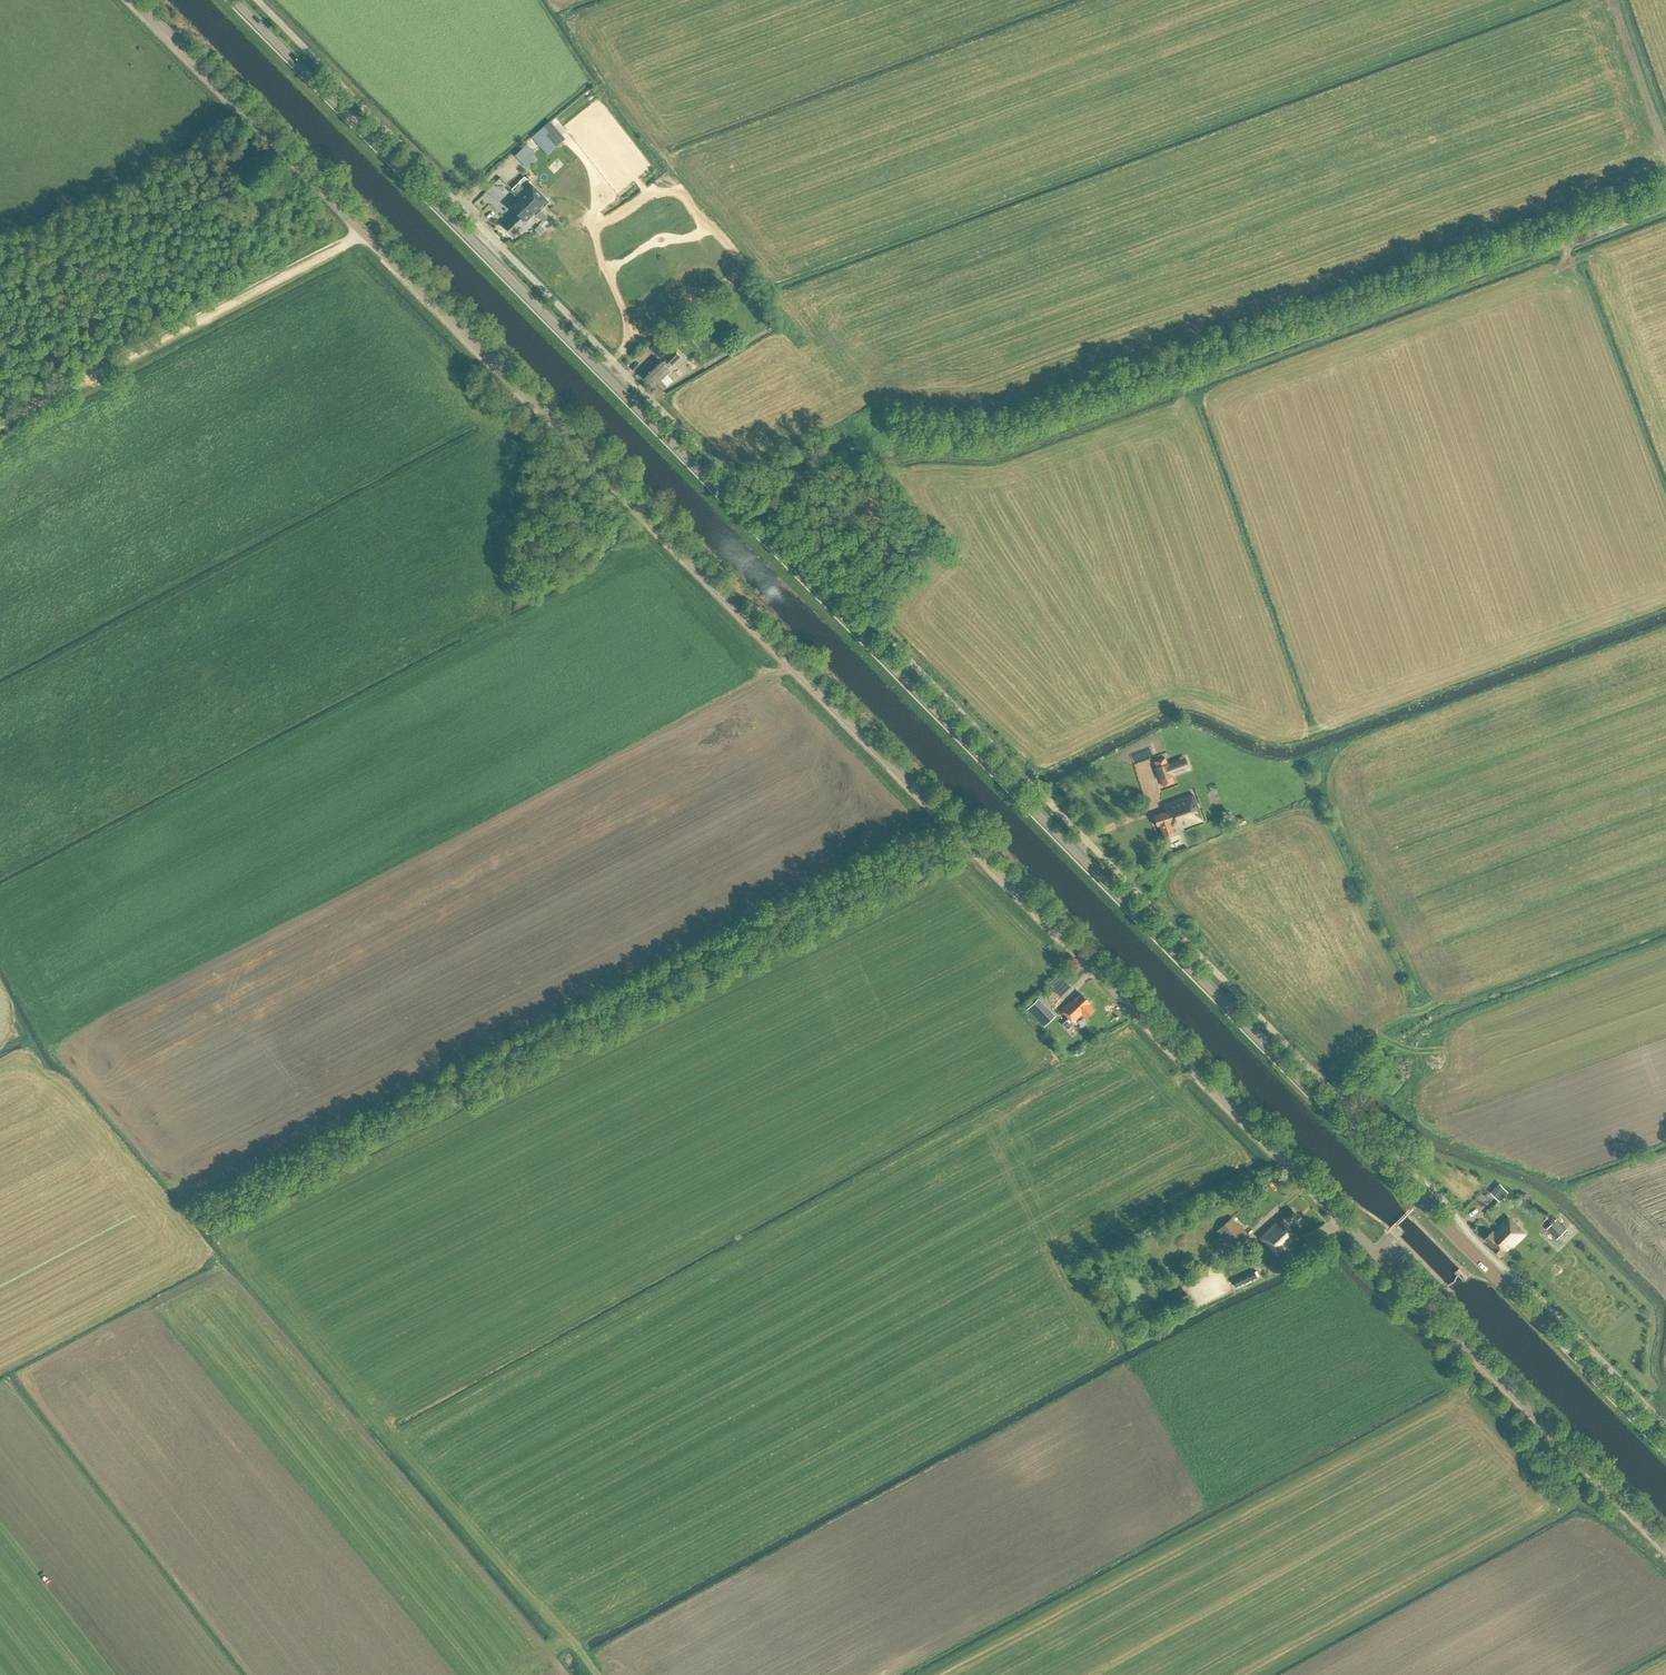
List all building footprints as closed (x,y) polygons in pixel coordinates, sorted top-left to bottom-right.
[(552,150),(561,143),(546,125),(537,133),(552,150)] [(508,171),(520,188),(531,180),(519,163),(508,171)] [(536,185),(546,199),(566,185),(556,172),(536,185)] [(507,183),(511,180),(506,175),(498,182),(506,191),(510,186),(507,183)] [(547,201),(531,184),(510,205),(517,212),(509,219),(511,220),(505,226),(513,234),(519,228),(521,230),(528,223),(526,221),(547,201)] [(746,300),(753,294),(745,283),(738,288),(746,300)] [(660,358),(670,348),(661,339),(650,348),(660,358)] [(663,360),(670,367),(679,357),(672,350),(663,360)] [(661,360),(645,378),(653,385),(659,378),(662,379),(671,370),(661,360)] [(1202,820),(1193,795),(1165,805),(1167,812),(1153,817),(1157,826),(1159,825),(1162,836),(1174,831),(1173,831),(1202,820)] [(1244,817),(1234,821),(1236,826),(1246,822),(1244,817)] [(1154,824),(1140,828),(1145,843),(1158,839),(1154,824)] [(1088,1003),(1090,1002),(1079,991),(1061,1009),(1069,1017),(1062,1023),(1068,1029),(1074,1023),(1073,1022),(1082,1012),(1086,1016),(1094,1009),(1088,1003)] [(1036,1016),(1044,1025),(1056,1014),(1048,1005),(1036,1016)] [(1499,1201),(1509,1192),(1500,1183),(1490,1192),(1499,1201)] [(1281,1214),(1258,1236),(1277,1256),(1299,1234),(1297,1232),(1306,1223),(1293,1209),(1284,1217),(1281,1214)] [(1494,1246),(1493,1247),(1501,1256),(1513,1245),(1514,1247),(1528,1235),(1511,1216),(1496,1230),(1495,1229),(1486,1237),(1494,1246)] [(1246,1234),(1231,1217),(1216,1232),(1231,1248),(1246,1234)] [(1557,1219),(1547,1228),(1557,1238),(1567,1228),(1557,1219)] [(1206,1228),(1200,1232),(1207,1244),(1213,1240),(1206,1228)] [(1254,1270),(1232,1280),(1235,1287),(1257,1277),(1254,1270)]
